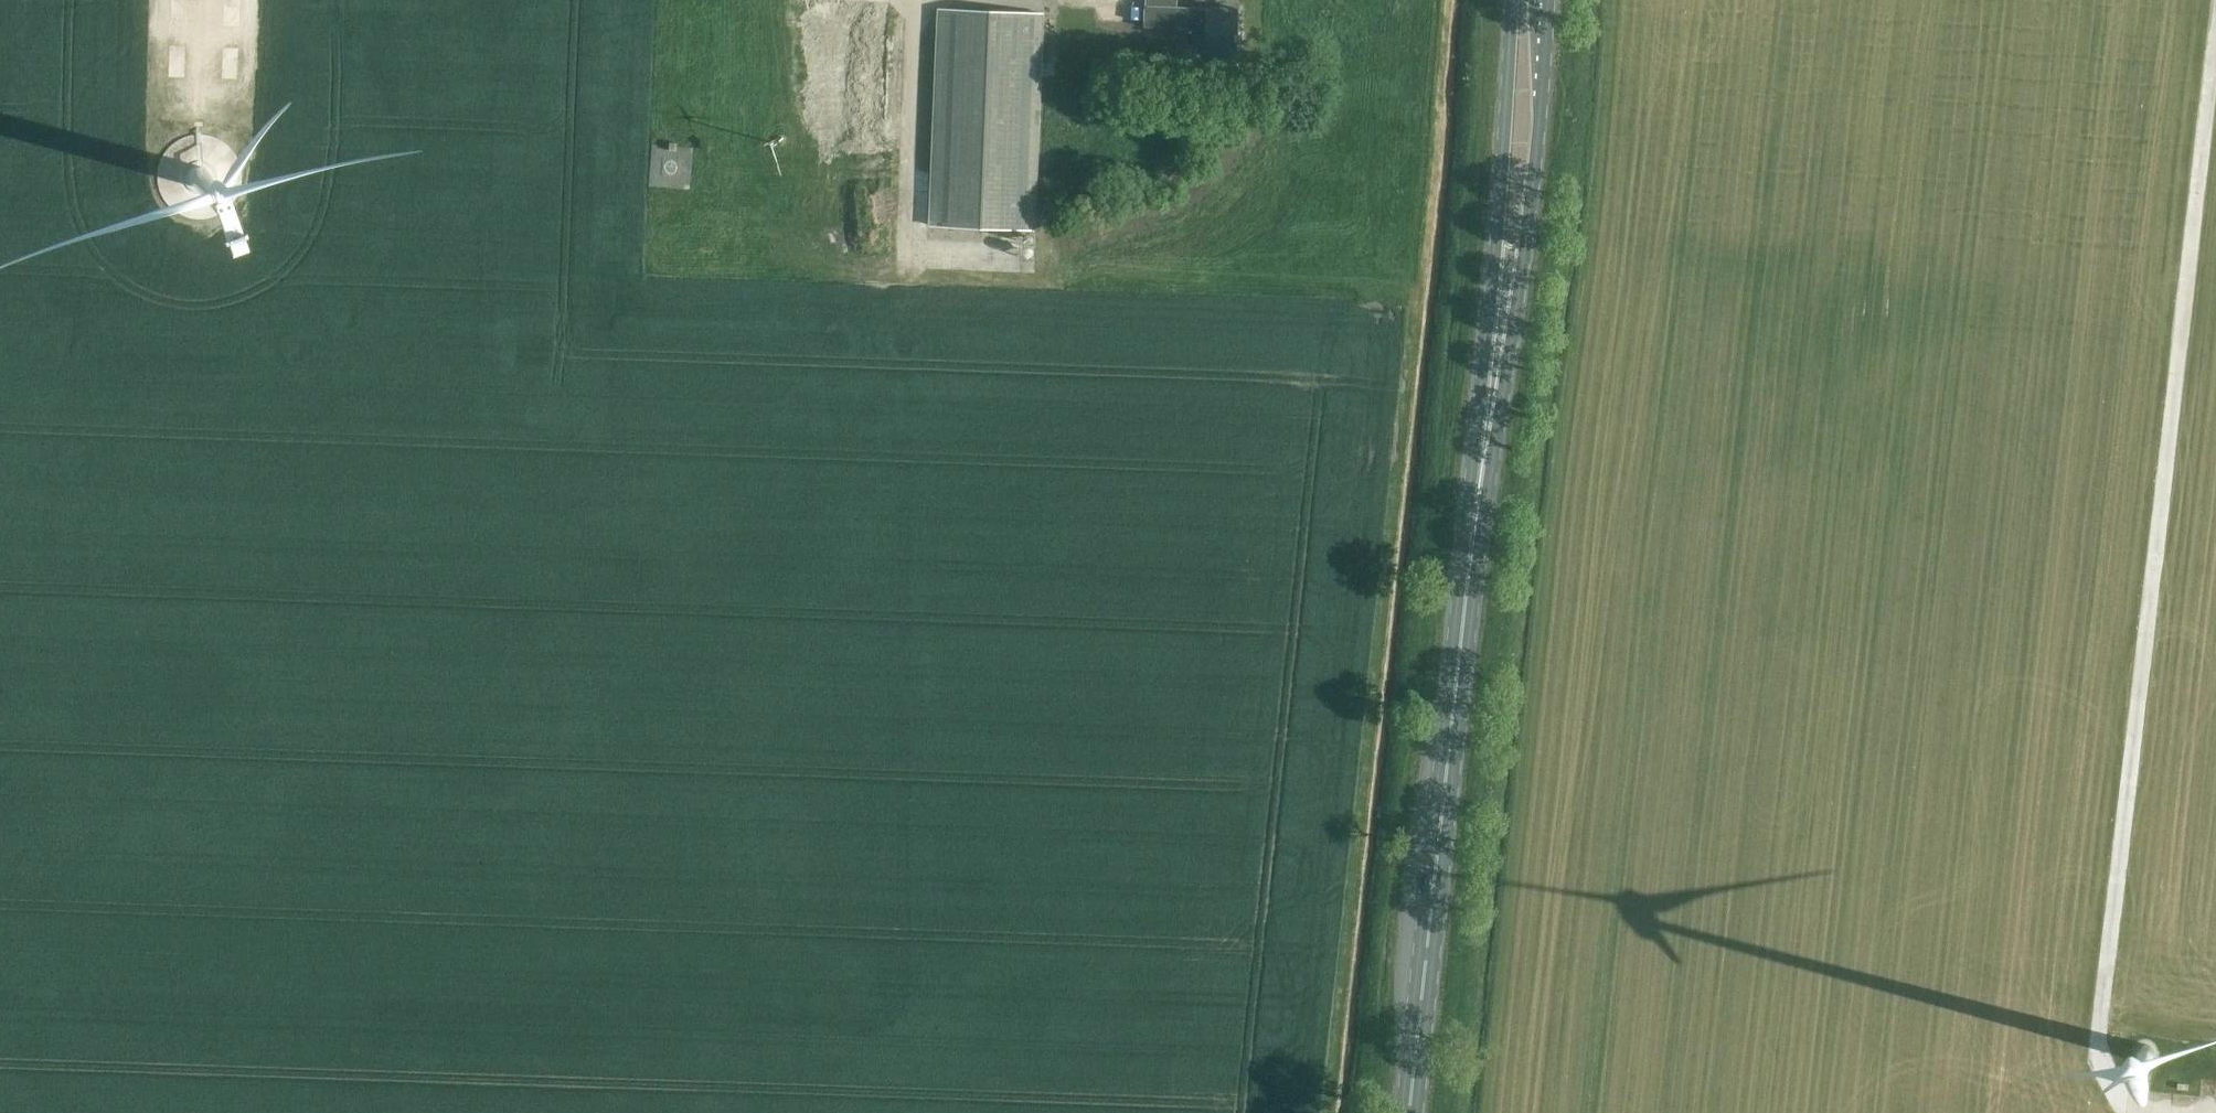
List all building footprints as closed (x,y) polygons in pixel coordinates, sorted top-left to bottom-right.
[(1067,8),(1149,10),(1148,25),(1211,28),(1210,55),(1242,57),(1244,9),(1183,7),(1183,0),(1067,0),(1067,8)] [(1044,13),(940,9),(931,225),(1035,229),(1044,13)] [(861,120),(893,121),(895,62),(889,62),(890,53),(886,53),(886,63),(873,63),(872,85),(860,85),(859,105),(861,105),(861,120)] [(190,173),(190,177),(191,181),(193,184),(197,186),(201,187),(205,186),(208,183),(210,180),(210,176),(209,172),(207,169),(203,167),(199,166),(196,167),(192,170),(190,173)] [(2156,1053),(2156,1052),(2156,1051),(2156,1050),(2155,1050),(2155,1049),(2155,1048),(2154,1048),(2154,1047),(2153,1046),(2152,1046),(2152,1045),(2151,1045),(2150,1044),(2149,1044),(2148,1044),(2147,1044),(2146,1044),(2145,1044),(2144,1044),(2143,1044),(2142,1045),(2141,1045),(2141,1046),(2140,1046),(2139,1047),(2139,1048),(2138,1048),(2138,1049),(2137,1050),(2137,1051),(2137,1052),(2137,1053),(2137,1054),(2137,1055),(2137,1056),(2137,1057),(2138,1057),(2138,1058),(2138,1059),(2139,1059),(2139,1060),(2140,1060),(2140,1061),(2141,1061),(2142,1062),(2143,1062),(2144,1062),(2144,1063),(2145,1063),(2146,1063),(2147,1063),(2148,1063),(2149,1063),(2149,1062),(2150,1062),(2151,1062),(2151,1061),(2152,1061),(2153,1060),(2154,1060),(2154,1059),(2155,1058),(2155,1057),(2156,1056),(2156,1055),(2156,1054),(2156,1053)]
